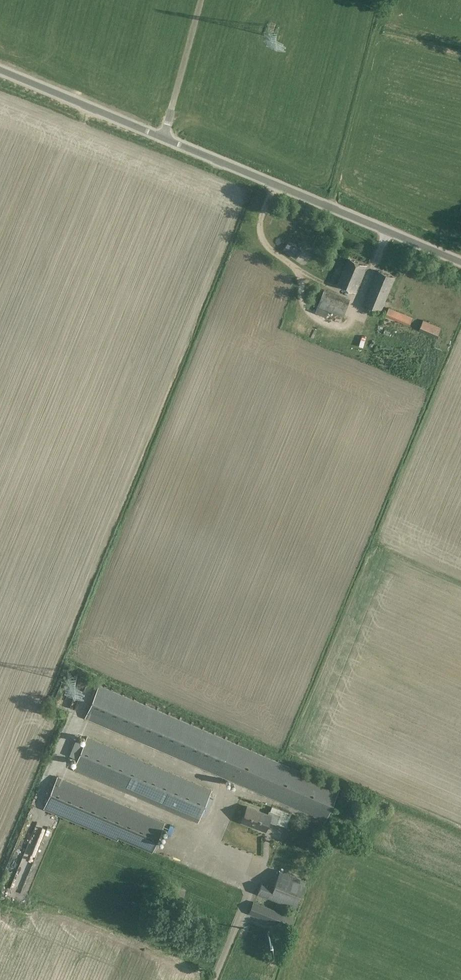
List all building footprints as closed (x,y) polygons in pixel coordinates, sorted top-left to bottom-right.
[(300,251),(287,243),(282,249),(295,258),(300,251)] [(295,259),(302,264),(306,259),(298,254),(295,259)] [(337,285),(356,292),(367,265),(348,258),(337,285)] [(378,270),(365,303),(382,310),(395,277),(378,270)] [(314,293),(311,301),(317,303),(320,296),(318,295),(314,293)] [(413,318),(389,308),(386,316),(410,326),(413,318)] [(442,327),(423,320),(419,331),(437,339),(442,327)] [(100,685),(86,717),(219,774),(232,742),(100,685)] [(75,740),(69,755),(77,759),(73,769),(198,822),(201,815),(205,817),(213,799),(209,797),(212,790),(86,736),(83,744),(75,740)] [(232,742),(219,774),(326,820),(340,788),(232,742)] [(151,852),(152,851),(164,822),(58,777),(45,807),(151,852)] [(241,822),(265,831),(269,820),(276,823),(279,814),(269,811),(268,814),(247,806),(241,822)] [(13,839),(0,883),(8,886),(9,882),(20,885),(18,890),(25,892),(29,879),(31,870),(35,872),(37,866),(32,864),(41,835),(35,833),(31,845),(13,839)] [(196,879),(198,873),(189,869),(186,876),(196,879)] [(306,880),(279,870),(273,886),(262,882),(257,893),(296,907),(306,880)] [(214,882),(195,878),(192,891),(212,894),(214,882)] [(181,898),(184,890),(174,886),(170,894),(181,898)] [(252,901),(248,913),(288,928),(293,916),(252,901)]
